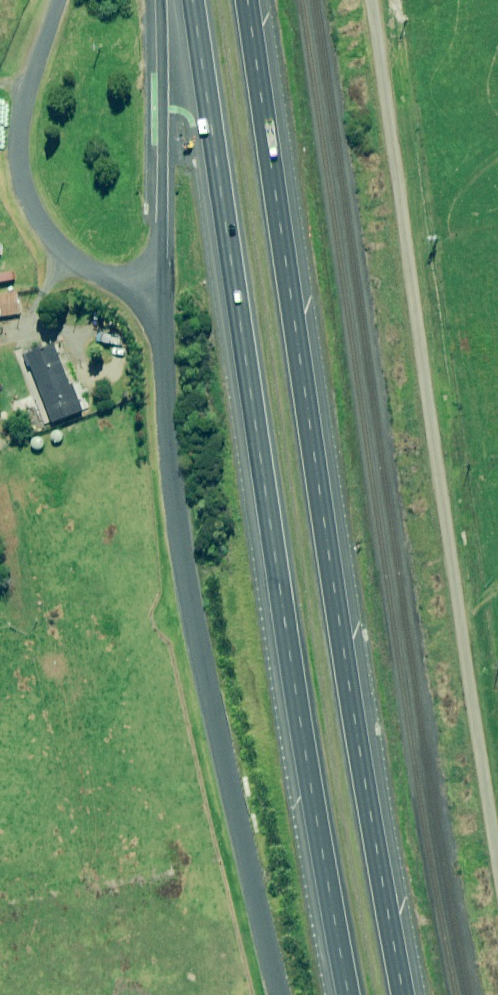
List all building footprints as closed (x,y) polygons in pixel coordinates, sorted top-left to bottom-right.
[(13,273),(0,275),(0,283),(14,280),(13,273)] [(17,292),(0,295),(0,317),(21,313),(17,292)] [(70,386),(55,346),(24,357),(28,369),(32,367),(52,422),(82,411),(73,385),(70,386)]
